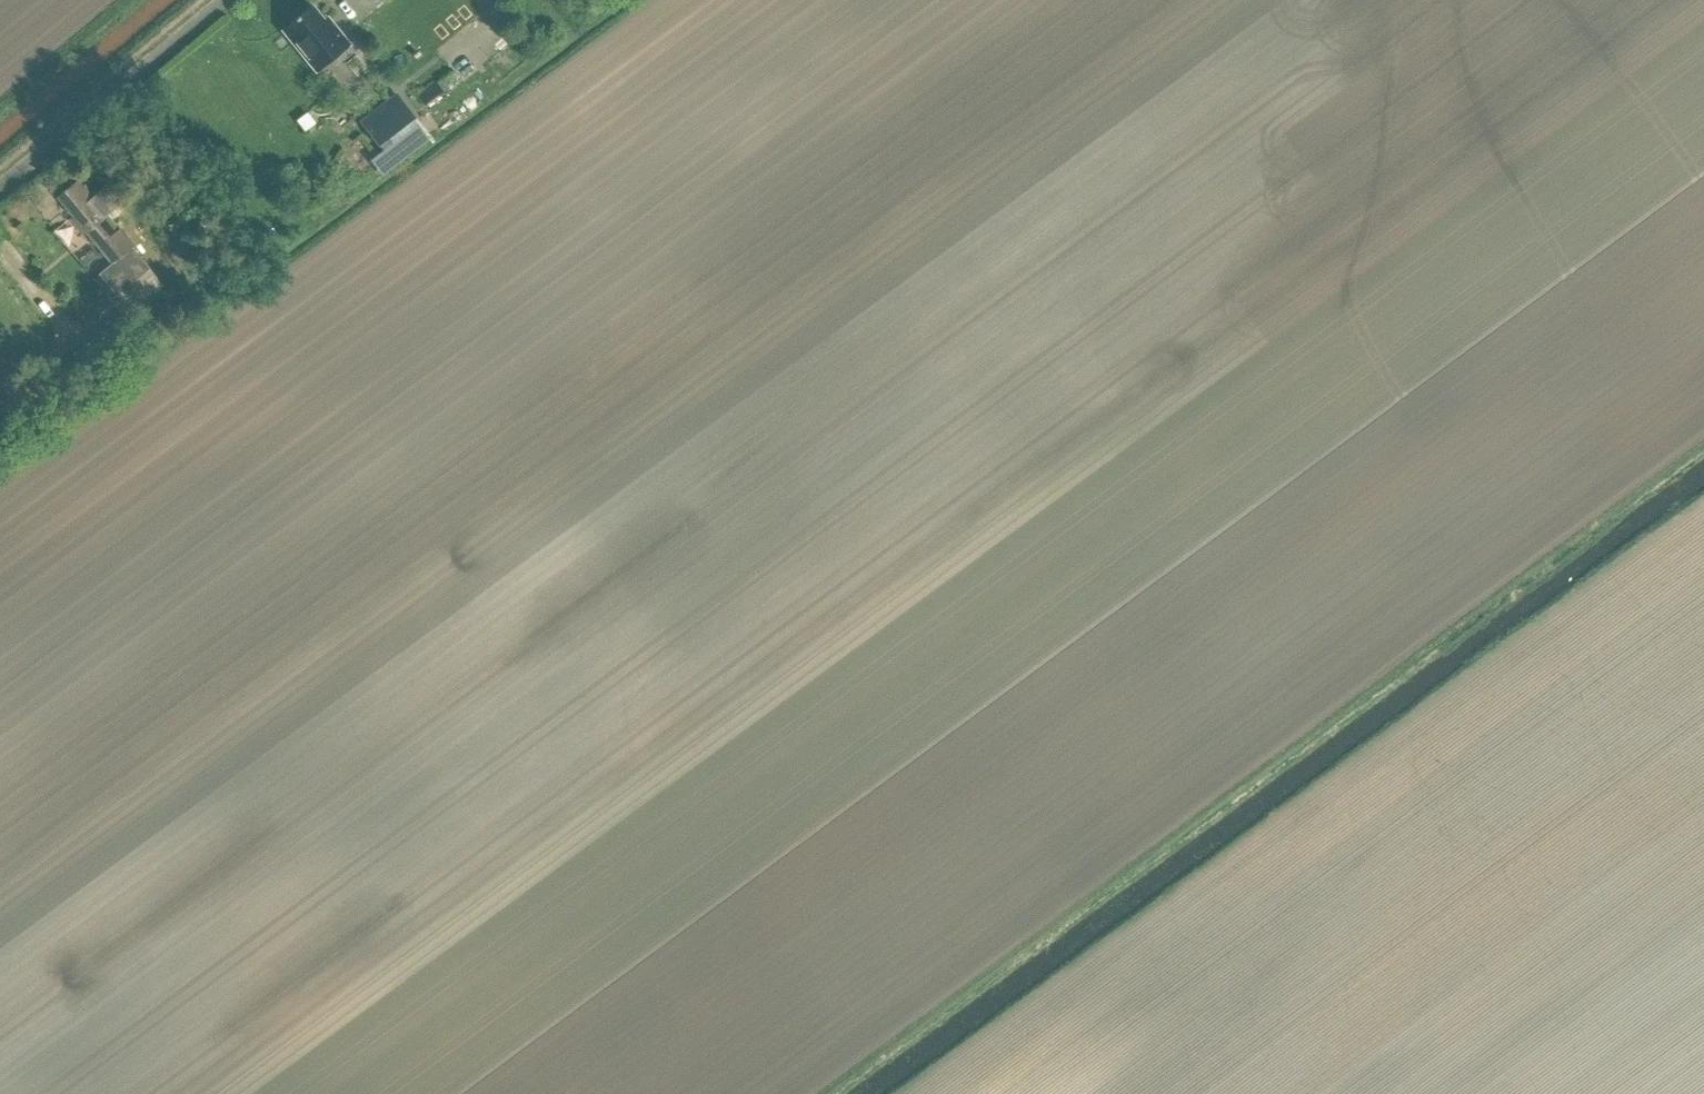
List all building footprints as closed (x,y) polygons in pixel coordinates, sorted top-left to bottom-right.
[(334,31),(313,6),(300,16),(299,16),(296,18),(297,19),(283,30),(316,71),(350,44),(337,28),(334,31)] [(407,108),(373,134),(387,152),(421,126),(407,108)] [(77,182),(58,198),(74,216),(71,218),(84,234),(86,232),(113,264),(95,279),(111,299),(115,295),(129,312),(162,285),(77,182)] [(124,317),(73,355),(94,382),(145,344),(124,317)]
